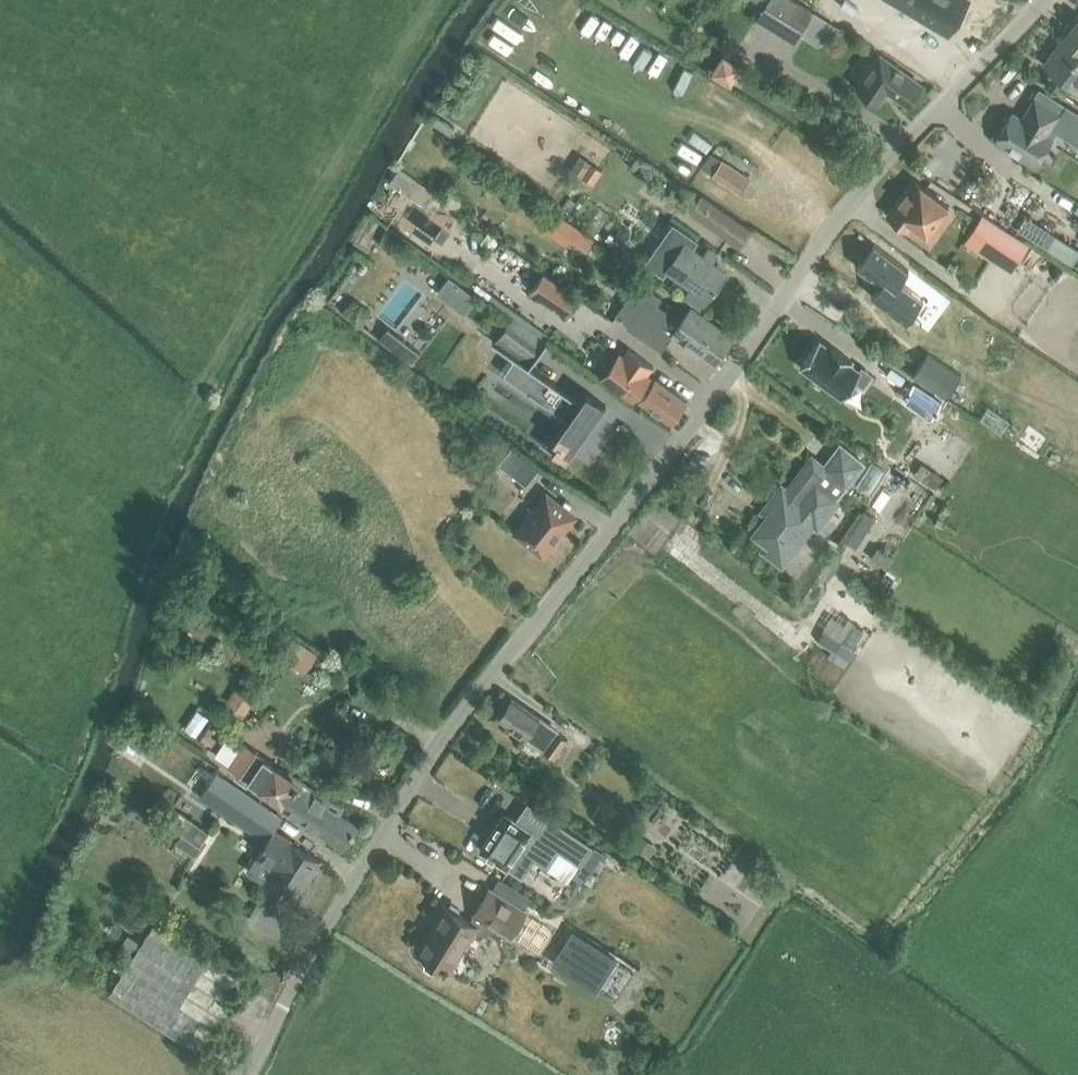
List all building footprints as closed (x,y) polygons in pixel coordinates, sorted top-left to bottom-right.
[(794,0),(755,0),(765,6),(758,19),(795,41),(800,33),(813,12),(794,0)] [(901,1),(948,30),(966,0),(902,0),(901,1)] [(813,12),(800,33),(818,44),(839,28),(813,12)] [(1077,91),(1077,16),(1077,15),(1075,14),(1057,37),(1061,40),(1043,63),(1077,91)] [(722,53),(711,71),(730,83),(741,65),(722,53)] [(889,90),(908,104),(922,84),(880,54),(857,86),(880,102),(889,90)] [(997,140),(1036,164),(1052,138),(1048,136),(1055,124),(1077,138),(1077,114),(1040,90),(1035,97),(1022,120),(1013,114),(997,140)] [(722,161),(714,174),(739,191),(748,178),(722,161)] [(435,194),(399,169),(389,183),(425,208),(435,194)] [(909,230),(914,223),(928,234),(949,206),(914,180),(888,214),(909,230)] [(690,212),(739,247),(751,230),(702,195),(690,212)] [(565,235),(572,224),(553,211),(542,228),(561,240),(565,235)] [(1077,257),(1077,249),(1027,216),(1018,231),(1072,266),(1077,257)] [(982,218),(967,241),(1012,269),(1016,262),(1026,247),(982,218)] [(674,222),(645,262),(669,279),(672,275),(689,287),(683,296),(702,310),(729,271),(715,261),(720,255),(708,247),(704,253),(693,246),(697,240),(674,222)] [(875,243),(857,266),(880,284),(871,295),(905,322),(922,299),(900,281),(909,270),(902,265),(875,243)] [(1026,247),(1016,262),(1021,265),(1031,249),(1026,247)] [(647,296),(650,293),(639,285),(618,316),(628,323),(626,326),(660,349),(659,350),(661,351),(674,333),(714,362),(734,336),(690,305),(680,319),(647,296)] [(590,333),(604,316),(569,289),(556,306),(590,333)] [(515,357),(503,374),(567,419),(548,448),(567,461),(606,405),(587,392),(580,401),(529,366),(548,341),(513,317),(495,342),(493,340),(492,341),(515,357)] [(421,356),(389,330),(380,340),(413,366),(421,356)] [(858,386),(867,393),(876,380),(866,372),(863,376),(853,369),(856,365),(837,351),(834,355),(823,347),(804,372),(846,403),(858,386)] [(648,373),(653,367),(628,348),(623,354),(619,351),(618,353),(620,354),(603,377),(601,376),(600,377),(633,401),(634,400),(630,397),(635,390),(642,396),(640,399),(671,421),(686,401),(648,373)] [(928,352),(912,375),(946,398),(962,375),(928,352)] [(863,463),(842,446),(825,468),(847,485),(863,463)] [(539,470),(512,447),(497,465),(525,487),(539,470)] [(815,524),(818,527),(841,498),(839,497),(848,486),(847,485),(825,468),(813,459),(788,491),(783,486),(764,511),(770,515),(755,534),(769,544),(764,550),(783,565),(815,524)] [(932,469),(924,481),(935,488),(943,477),(932,469)] [(575,521),(543,496),(514,533),(545,558),(575,521)] [(855,548),(864,534),(854,527),(844,541),(855,548)] [(892,558),(877,548),(870,559),(885,569),(892,558)] [(187,621),(191,623),(196,613),(192,611),(187,621)] [(305,647),(292,665),(305,675),(318,656),(305,647)] [(237,686),(228,700),(246,711),(255,697),(237,686)] [(146,702),(139,697),(133,706),(140,710),(146,702)] [(545,750),(555,757),(568,738),(558,731),(560,729),(541,716),(540,717),(512,698),(499,717),(526,737),(525,739),(544,752),(545,750)] [(142,728),(145,721),(140,716),(133,716),(130,723),(135,728),(142,728)] [(282,806),(282,805),(300,817),(304,811),(302,810),(316,788),(291,772),(289,773),(275,764),(274,765),(264,758),(265,756),(242,740),(226,764),(248,780),(259,788),(258,789),(282,806)] [(319,860),(288,840),(275,831),(283,818),(276,814),(262,804),(216,773),(200,796),(265,840),(246,870),(262,880),(291,899),(300,885),(302,887),(319,860)] [(300,817),(342,847),(358,827),(325,805),(330,797),(316,788),(302,810),(304,811),(300,817)] [(262,804),(276,814),(281,807),(266,798),(262,804)] [(580,863),(592,845),(528,802),(516,821),(505,814),(481,850),(508,868),(522,877),(534,859),(547,868),(559,849),(580,863)] [(206,829),(167,806),(159,820),(198,843),(206,829)] [(635,847),(648,856),(654,848),(641,839),(635,847)] [(594,847),(587,858),(596,865),(604,854),(594,847)] [(445,907),(418,951),(427,956),(426,961),(426,966),(434,971),(438,969),(442,966),(450,971),(476,928),(487,935),(493,925),(511,936),(526,912),(524,911),(531,900),(499,880),(492,891),(490,890),(475,914),(476,915),(471,923),(445,907)] [(153,922),(107,993),(198,1052),(243,980),(153,922)]
